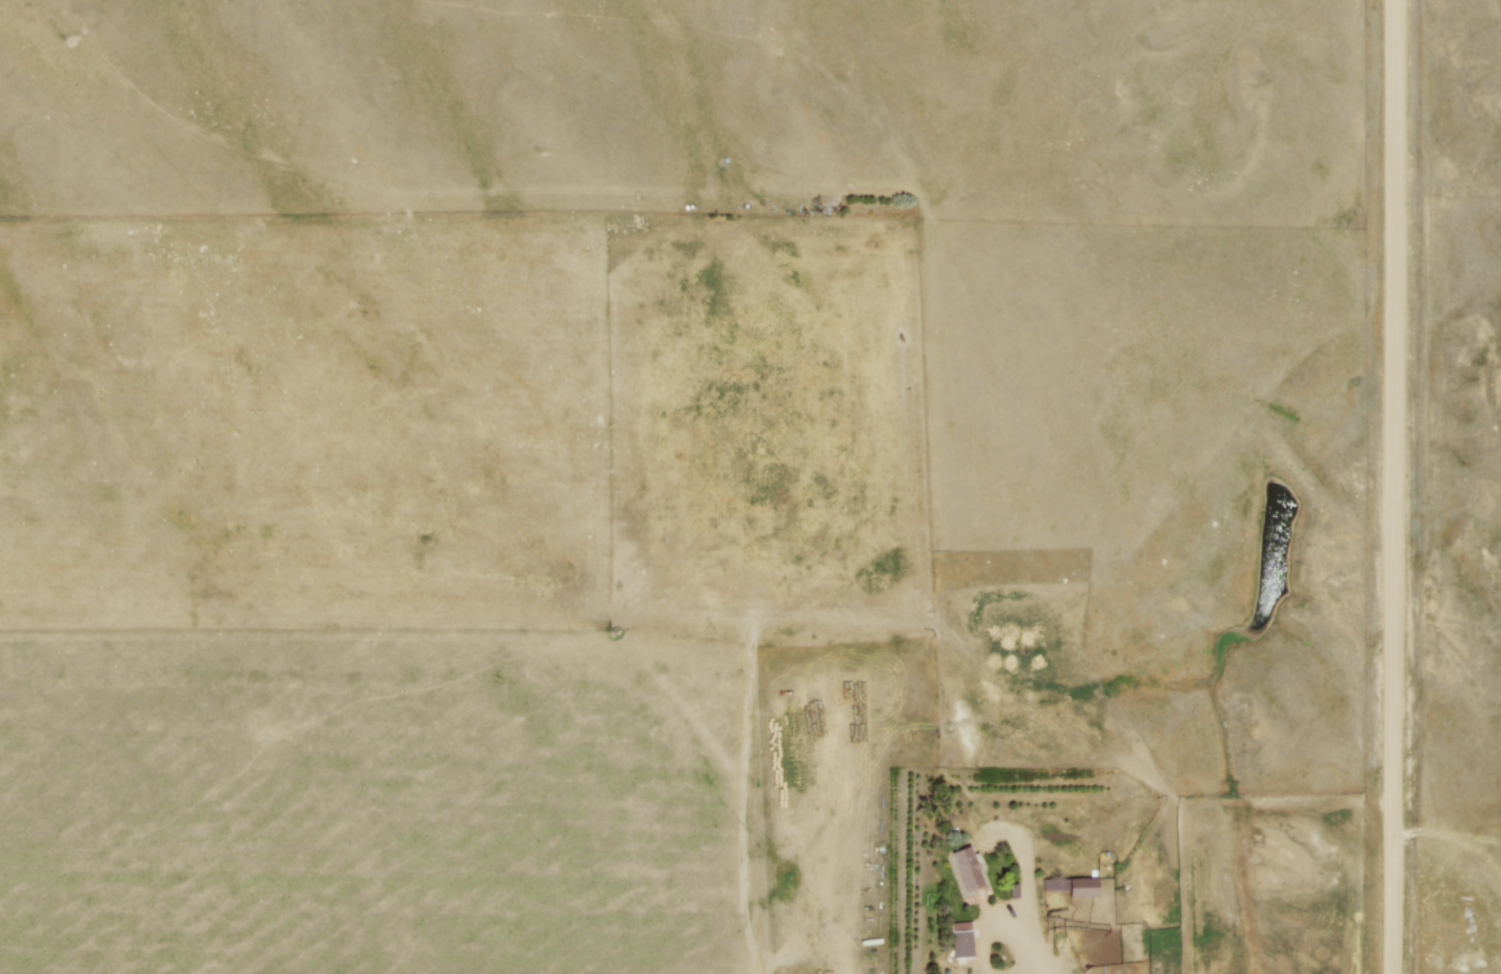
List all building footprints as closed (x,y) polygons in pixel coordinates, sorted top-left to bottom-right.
[(953,850),(970,844),(984,884),(967,890),(953,850)] [(1099,879),(1099,896),(1049,896),(1049,879),(1099,879)] [(973,921),(976,957),(956,959),(954,923),(973,921)]
